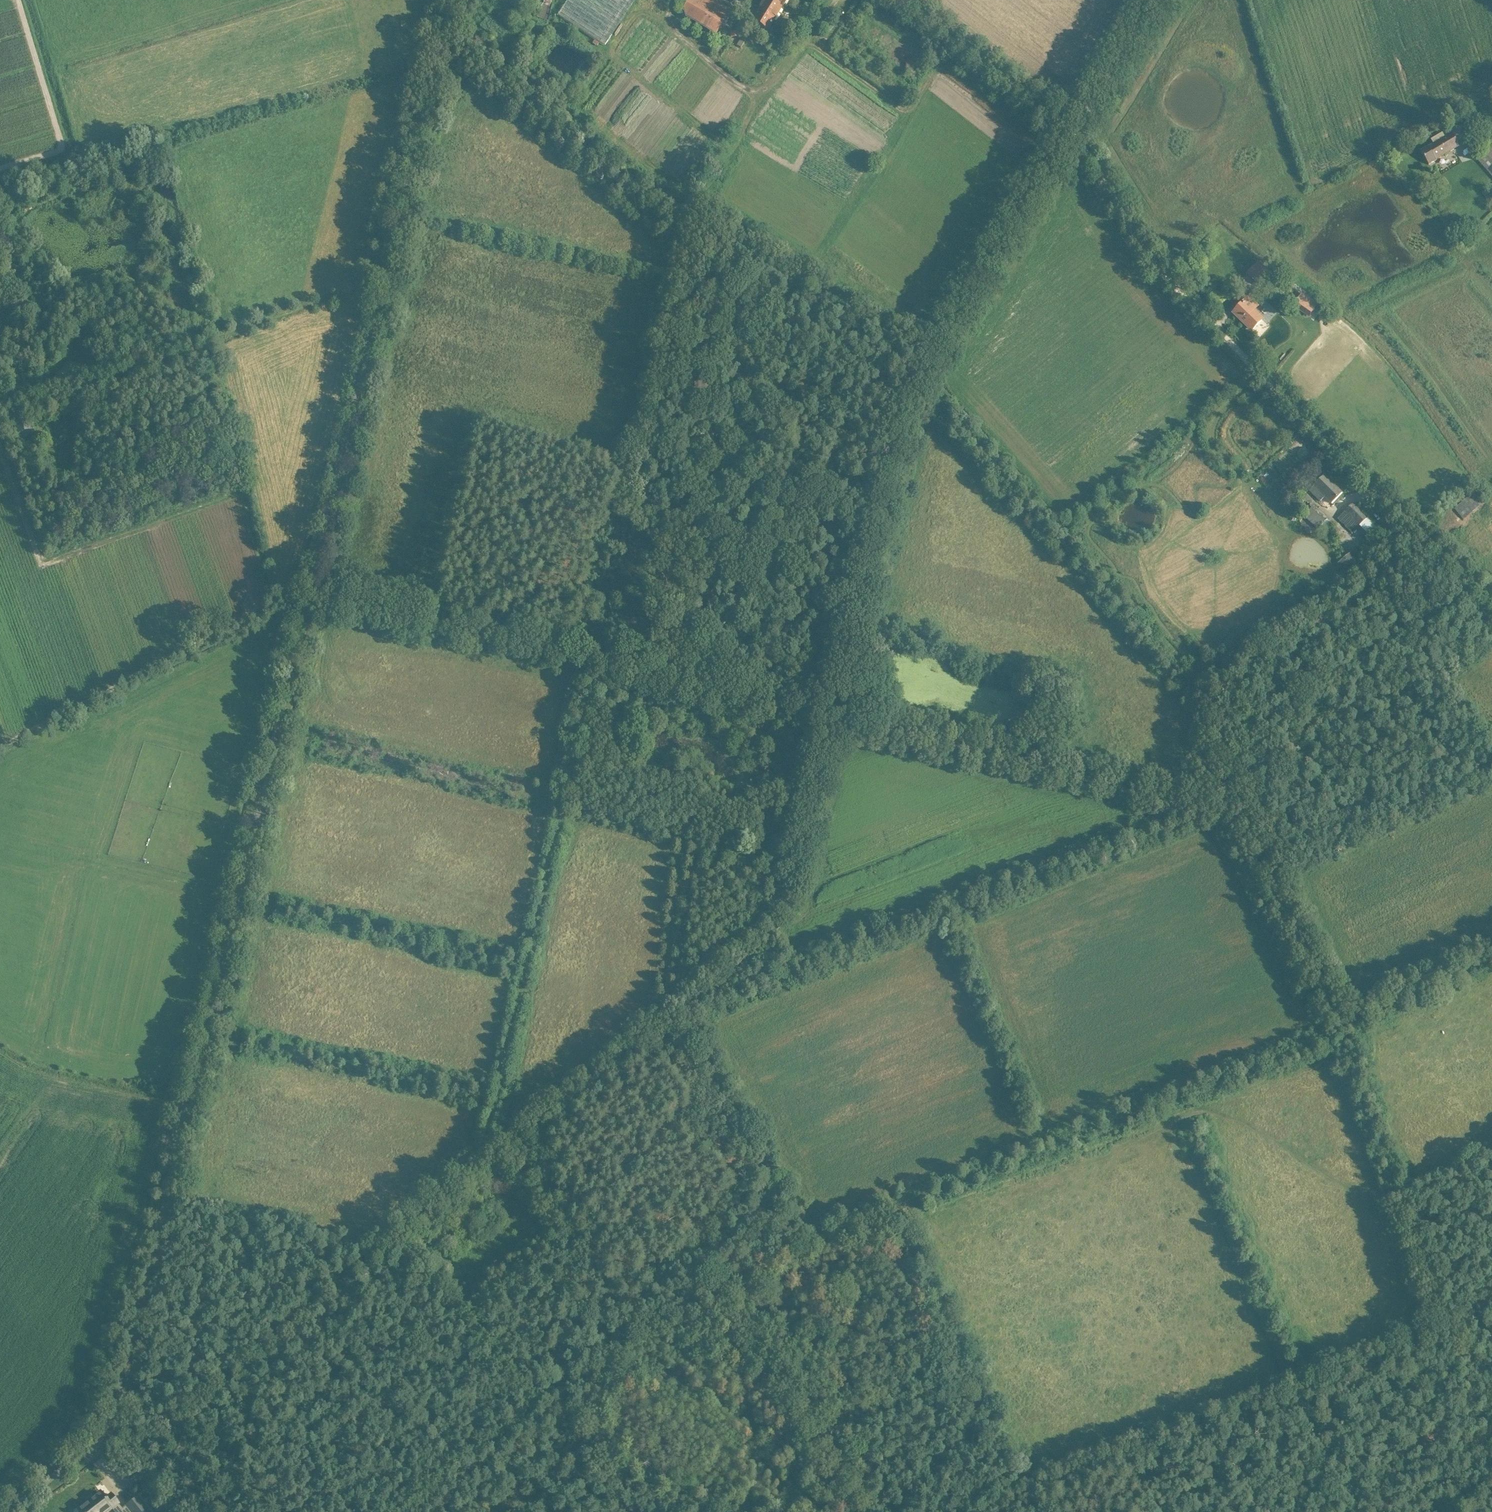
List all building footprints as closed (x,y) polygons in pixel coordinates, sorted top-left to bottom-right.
[(559,15),(595,39),(593,43),(598,46),(600,42),(604,45),(634,0),(568,0),(559,15)] [(731,14),(716,1),(716,0),(696,0),(695,2),(692,0),(688,0),(683,9),(686,18),(692,22),(693,21),(700,24),(708,29),(716,35),(723,22),(726,23),(731,14)] [(787,0),(764,0),(751,20),(768,31),(787,0)] [(840,14),(845,19),(850,15),(845,9),(840,14)] [(548,22),(552,13),(546,11),(543,19),(548,22)] [(1445,137),(1442,133),(1431,139),(1434,144),(1421,151),(1429,165),(1437,160),(1436,160),(1460,146),(1452,133),(1445,137)] [(1491,160),(1491,159),(1491,149),(1489,145),(1483,150),(1475,157),(1491,175),(1491,160)] [(1261,270),(1253,278),(1262,287),(1270,279),(1261,270)] [(1296,306),(1310,317),(1318,305),(1304,295),(1296,306)] [(1250,297),(1235,313),(1252,330),(1263,319),(1254,309),(1258,305),(1250,297)] [(1342,493),(1325,475),(1310,491),(1321,501),(1325,497),(1331,504),(1342,493)] [(1469,521),(1487,500),(1477,491),(1459,512),(1469,521)] [(1353,504),(1339,519),(1353,533),(1359,526),(1367,518),(1353,504)] [(1308,516),(1307,517),(1310,519),(1314,524),(1319,528),(1328,519),(1316,507),(1308,516)] [(79,1511),(105,1511),(111,1507),(115,1511),(131,1511),(150,1511),(138,1496),(126,1505),(127,1506),(122,1509),(117,1502),(118,1502),(112,1495),(106,1499),(101,1492),(79,1510),(80,1511),(79,1511)]
